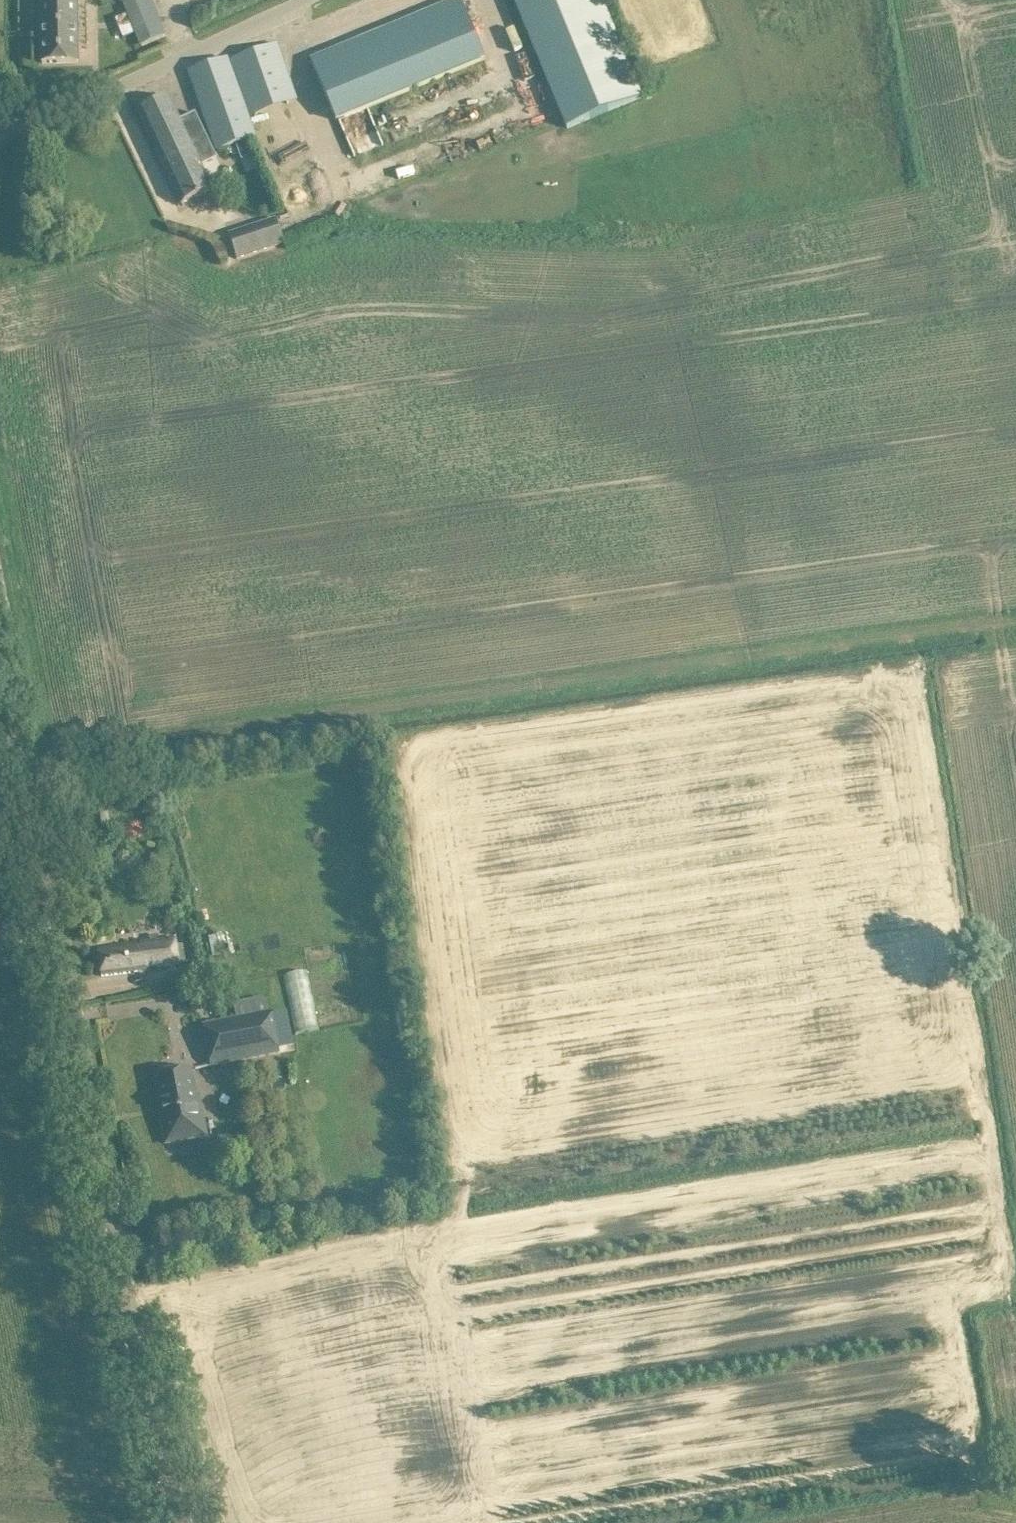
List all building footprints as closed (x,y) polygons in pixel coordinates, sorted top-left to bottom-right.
[(43,63),(78,62),(77,0),(41,0),(43,63)] [(140,45),(165,36),(150,0),(122,0),(140,45)] [(468,17),(461,0),(457,0),(311,60),(336,120),(485,59),(468,17)] [(602,0),(515,0),(568,128),(642,97),(602,0)] [(296,96),(278,44),(231,60),(236,77),(196,90),(217,147),(255,133),(248,113),(296,96)] [(138,111),(182,205),(214,190),(201,162),(216,156),(196,113),(181,120),(170,96),(138,111)] [(276,217),(228,233),(237,260),(285,244),(276,217)] [(220,932),(208,936),(214,954),(227,950),(220,932)] [(178,963),(175,937),(98,949),(102,976),(147,969),(147,967),(178,963)] [(212,1065),(280,1052),(272,1011),(204,1024),(212,1065)] [(170,1143),(210,1134),(203,1103),(200,1104),(192,1068),(157,1075),(166,1112),(163,1112),(170,1143)]
